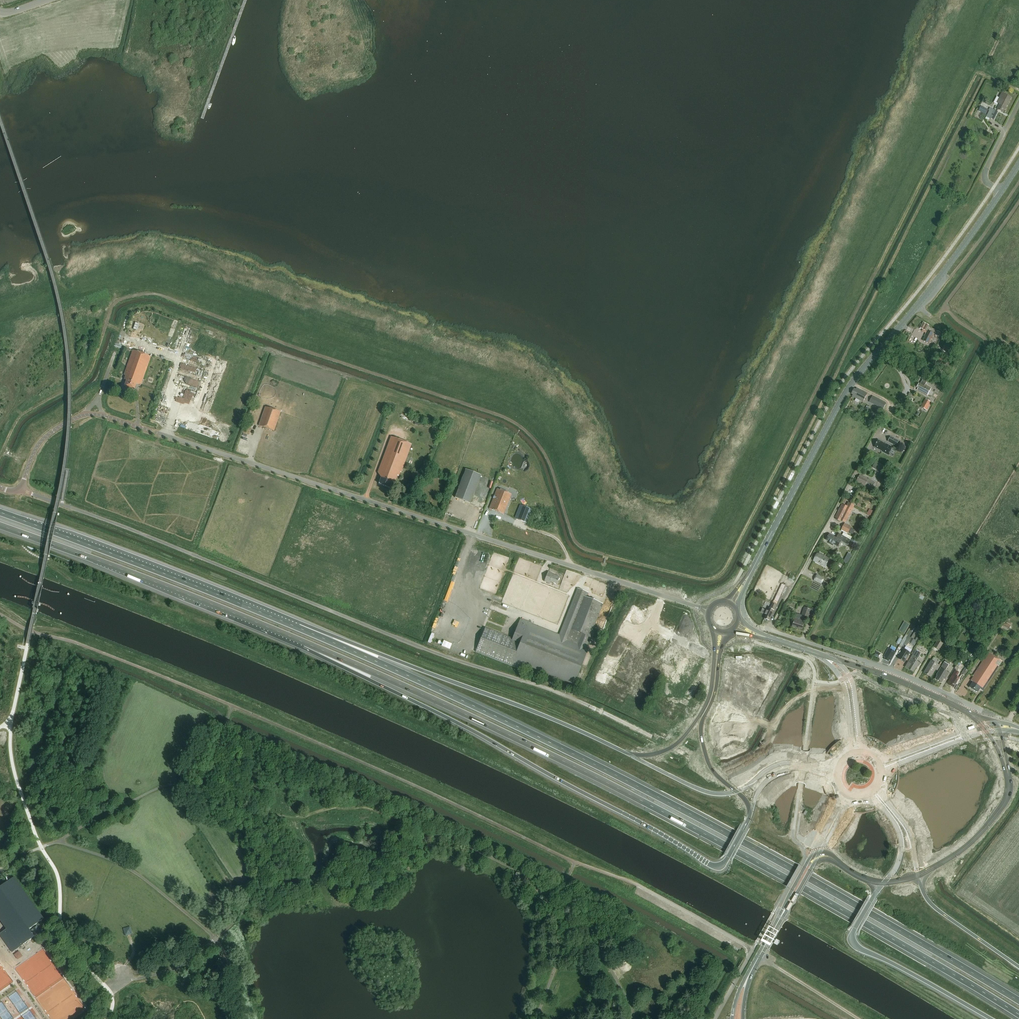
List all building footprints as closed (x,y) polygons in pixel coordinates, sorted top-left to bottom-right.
[(997,103),(999,104),(997,109),(1002,112),(1003,111),(1004,111),(1011,97),(1002,93),(1000,97),(999,98),(997,103)] [(990,111),(993,113),(990,118),(994,120),(998,112),(991,108),(990,111)] [(928,332),(924,341),(930,344),(932,338),(933,338),(935,334),(936,335),(935,337),(938,339),(939,337),(941,333),(929,327),(930,326),(923,323),(921,328),(928,332)] [(141,385),(151,357),(133,350),(124,375),(126,376),(124,380),(127,381),(125,386),(127,387),(126,388),(128,389),(130,389),(131,388),(134,389),(136,384),(141,385)] [(919,384),(917,388),(919,388),(917,390),(928,396),(929,394),(931,391),(932,388),(925,385),(921,383),(920,384),(919,384)] [(854,389),(852,394),(854,395),(853,397),(864,402),(865,399),(867,394),(868,393),(857,388),(856,390),(854,389)] [(931,404),(926,401),(922,408),(927,411),(931,404)] [(281,412),(269,408),(266,407),(259,426),(274,431),(281,412)] [(244,432),(242,440),(248,441),(250,433),(244,432)] [(891,436),(888,442),(896,446),(899,441),(891,436)] [(378,472),(380,477),(381,478),(379,484),(390,488),(392,482),(395,483),(397,477),(397,476),(399,476),(400,472),(401,473),(412,444),(391,437),(378,472)] [(243,451),(247,442),(241,440),(238,449),(243,451)] [(893,447),(886,444),(886,445),(884,443),(879,440),(875,447),(880,450),(881,449),(883,450),(882,451),(889,455),(893,447)] [(884,471),(886,465),(876,460),(874,467),(884,471)] [(470,504),(480,477),(481,475),(466,469),(455,498),(470,504)] [(860,475),(859,477),(857,482),(872,489),(875,482),(860,475)] [(504,514),(509,500),(505,498),(508,493),(497,488),(489,509),(504,514)] [(842,504),(835,517),(837,518),(836,519),(840,522),(841,521),(845,523),(846,523),(847,521),(853,510),(855,506),(850,503),(848,507),(842,504)] [(520,506),(515,518),(527,522),(532,510),(520,506)] [(869,509),(867,515),(873,518),(875,512),(869,509)] [(848,534),(852,527),(845,523),(841,530),(848,534)] [(830,534),(826,540),(830,542),(829,544),(833,546),(834,544),(838,547),(842,541),(843,541),(848,544),(851,540),(845,537),(840,533),(837,538),(830,534)] [(817,554),(815,558),(817,559),(815,563),(825,568),(830,559),(820,553),(819,555),(817,554)] [(557,584),(559,577),(551,574),(552,573),(548,572),(544,582),(550,584),(551,582),(557,584)] [(822,584),(825,578),(817,574),(814,580),(822,584)] [(781,597),(786,586),(782,584),(777,595),(781,597)] [(590,637),(603,604),(586,598),(588,593),(578,589),(559,635),(533,625),(533,624),(520,619),(512,639),(485,628),(476,652),(521,670),(523,665),(574,685),(589,647),(587,646),(591,637),(590,637)] [(770,621),(776,605),(772,603),(770,608),(769,608),(768,611),(767,610),(765,614),(766,614),(764,619),(770,621)] [(795,616),(792,626),(803,629),(806,619),(809,620),(810,616),(812,609),(805,606),(802,615),(800,615),(799,618),(795,616)] [(1003,626),(1009,629),(1012,625),(1005,621),(1003,626)] [(904,622),(899,631),(904,633),(909,625),(904,622)] [(922,633),(919,631),(917,633),(915,632),(913,637),(914,638),(913,639),(917,642),(922,633)] [(939,651),(943,644),(937,641),(933,647),(939,651)] [(891,661),(896,652),(889,648),(885,657),(886,658),(885,659),(889,661),(889,660),(891,661)] [(904,662),(910,653),(905,649),(899,659),(904,662)] [(909,669),(914,672),(915,670),(916,670),(920,663),(917,661),(921,653),(916,650),(906,667),(909,669)] [(973,676),(974,676),(971,681),(973,682),(970,688),(978,693),(980,689),(983,691),(1003,661),(989,652),(973,676)] [(936,670),(937,670),(940,665),(932,661),(924,673),(932,677),(936,670)] [(937,675),(938,676),(935,680),(942,683),(944,679),(945,680),(949,673),(946,671),(949,665),(948,664),(949,663),(946,661),(937,675)] [(955,670),(948,683),(950,684),(950,686),(954,688),(960,678),(958,677),(960,673),(955,670)] [(44,918),(14,877),(0,887),(0,919),(7,929),(0,933),(0,935),(12,952),(34,936),(29,929),(44,918)] [(782,928),(783,927),(782,927),(769,919),(768,919),(767,919),(767,920),(781,928),(782,928)] [(131,926),(124,928),(126,936),(133,934),(131,926)] [(233,934),(232,932),(236,929),(235,927),(227,932),(230,936),(233,934)] [(762,931),(760,935),(778,945),(779,943),(779,944),(781,941),(762,931)] [(18,959),(24,956),(20,950),(14,954),(18,959)] [(182,968),(176,970),(180,978),(185,976),(182,968)] [(580,993),(567,1001),(569,1006),(582,997),(580,993)]
